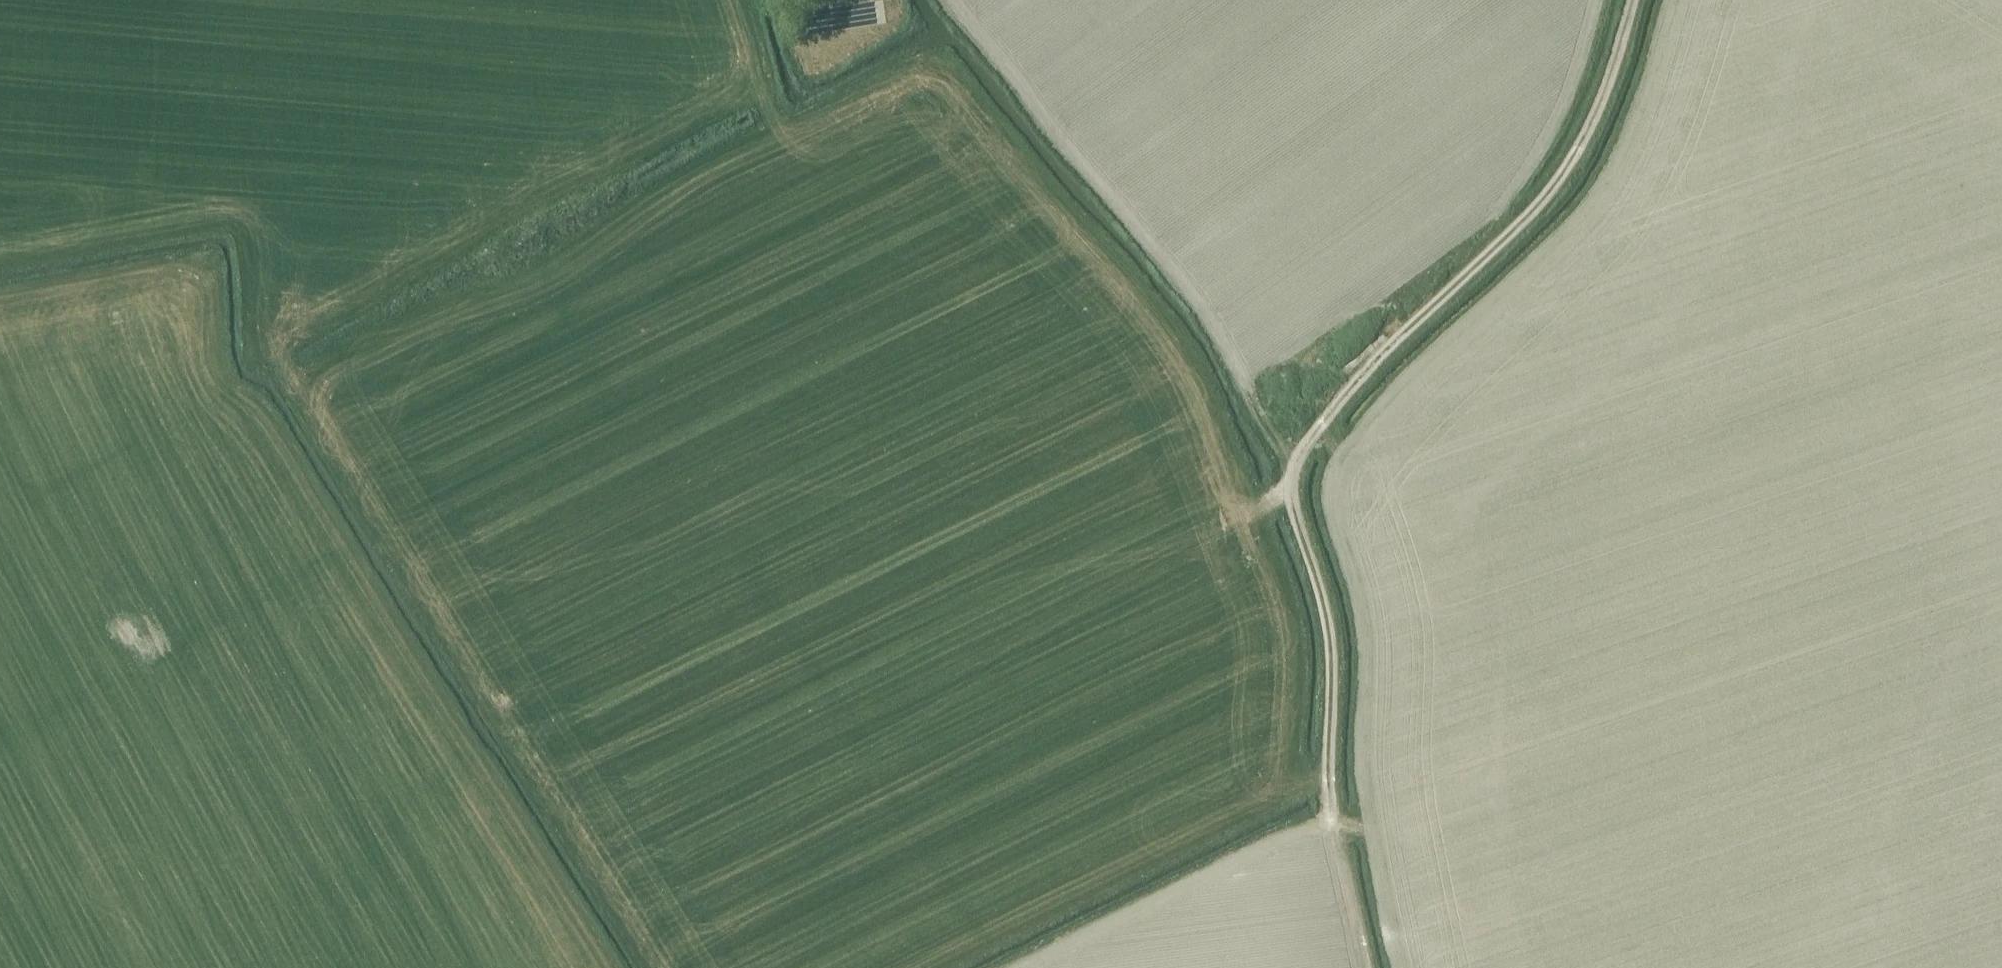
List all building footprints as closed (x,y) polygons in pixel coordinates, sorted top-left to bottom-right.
[(868,15),(868,0),(813,0),(813,17),(868,15)]
